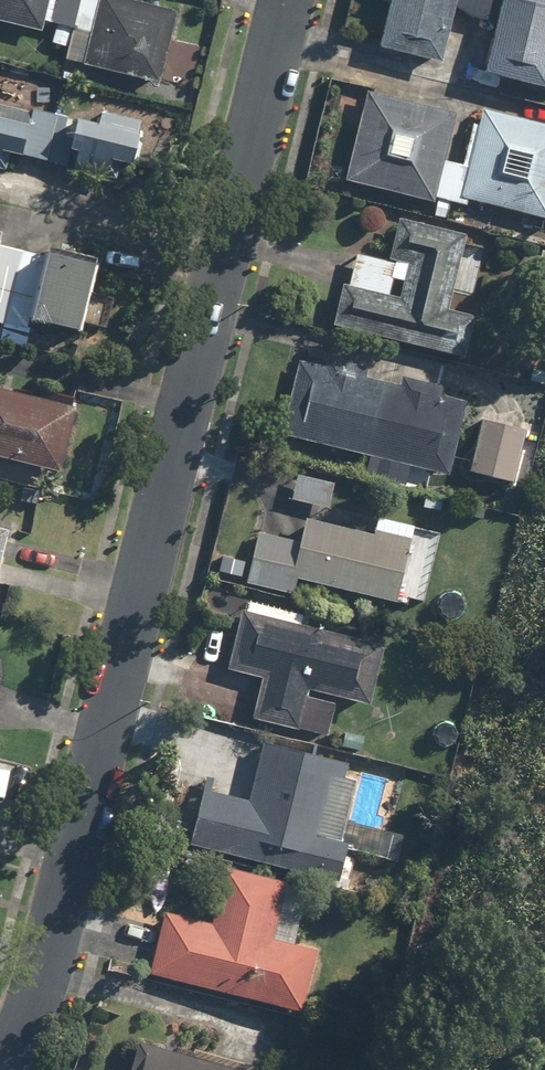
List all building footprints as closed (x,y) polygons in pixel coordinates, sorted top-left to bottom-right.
[(176,13),(117,0),(0,0),(0,24),(39,33),(42,20),(56,23),(51,44),(67,47),(63,64),(160,86),(176,13)] [(376,0),(387,3),(376,50),(441,65),(453,13),(496,23),(484,73),(544,88),(544,0),(376,0)] [(366,94),(345,181),(434,202),(435,199),(464,206),(465,201),(544,220),(544,125),(482,110),(478,125),(471,124),(462,166),(443,162),(454,115),(366,94)] [(57,117),(0,102),(0,166),(4,151),(46,161),(57,117)] [(57,117),(46,161),(103,176),(106,163),(124,168),(135,124),(97,114),(94,126),(57,117)] [(390,263),(355,255),(347,288),(340,287),(331,325),(464,356),(473,318),(448,312),(465,236),(400,220),(390,263)] [(26,347),(33,320),(77,331),(82,314),(106,320),(111,298),(88,292),(94,267),(0,242),(0,341),(26,347)] [(295,361),(277,433),(373,457),(368,475),(408,486),(413,468),(447,476),(466,403),(439,396),(440,388),(404,379),(402,387),(362,377),(365,367),(329,358),(326,369),(295,361)] [(57,475),(73,409),(0,390),(0,461),(57,475)] [(524,431),(480,420),(467,472),(511,483),(524,431)] [(288,473),(283,498),(328,508),(333,483),(288,473)] [(297,540),(255,531),(243,584),(291,594),(294,580),(397,603),(398,596),(425,602),(432,568),(404,561),(408,544),(301,520),(297,540)] [(300,613),(243,599),(226,669),(261,678),(251,720),(325,738),(334,698),(366,706),(381,644),(298,624),(300,613)] [(246,801),(202,790),(189,846),(335,881),(343,850),(393,862),(400,833),(346,820),(358,771),(259,747),(246,801)] [(208,925),(162,913),(146,972),(297,1014),(314,951),(291,945),(306,889),(224,867),(208,925)] [(136,1043),(129,1069),(236,1069),(136,1043)]
